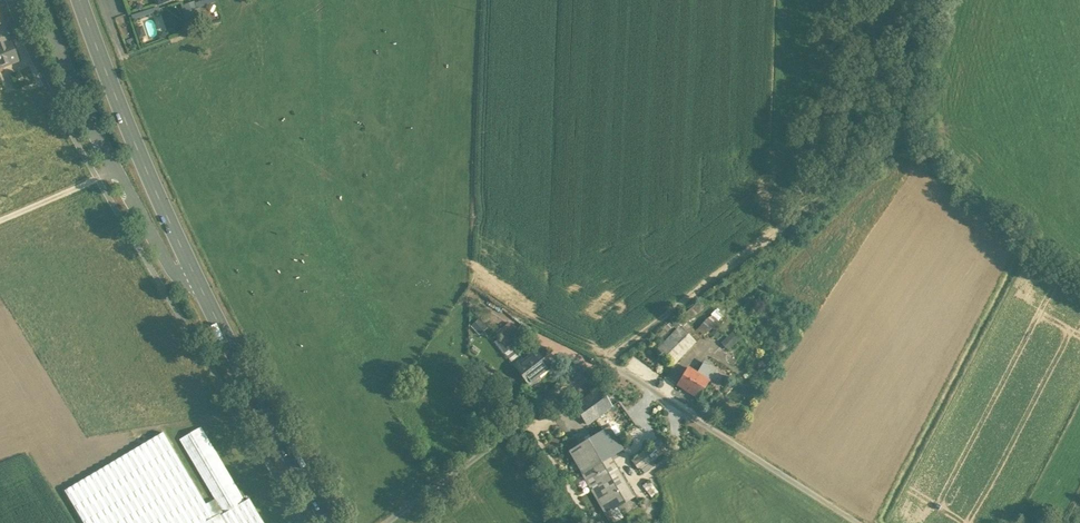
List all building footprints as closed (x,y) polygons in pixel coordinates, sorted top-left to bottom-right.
[(155,0),(128,10),(132,20),(158,11),(155,0)] [(19,62),(15,52),(17,51),(16,48),(14,49),(10,41),(11,40),(0,15),(0,69),(19,62)] [(135,23),(136,36),(144,36),(142,22),(135,23)] [(716,307),(698,326),(705,333),(724,313),(716,307)] [(680,326),(661,345),(678,361),(696,342),(680,326)] [(720,342),(727,349),(739,338),(731,331),(720,342)] [(515,336),(504,344),(509,351),(520,342),(515,336)] [(678,361),(661,345),(655,352),(671,367),(678,361)] [(552,370),(537,351),(515,368),(530,387),(531,386),(530,385),(539,378),(540,379),(552,370)] [(716,370),(704,362),(697,373),(709,381),(716,370)] [(697,373),(687,367),(677,384),(698,398),(709,381),(697,373)] [(599,387),(584,398),(598,417),(613,407),(599,387)] [(584,398),(574,405),(588,424),(598,417),(584,398)] [(249,498),(245,501),(201,427),(179,439),(215,499),(206,504),(163,432),(64,491),(84,522),(264,522),(249,498)] [(609,428),(570,452),(582,473),(605,512),(616,506),(633,496),(611,460),(616,457),(614,453),(622,448),(609,428)] [(659,439),(632,459),(642,471),(642,470),(644,473),(654,465),(652,462),(667,450),(659,439)] [(650,497),(657,491),(648,479),(641,485),(650,497)] [(616,506),(605,512),(611,522),(622,516),(616,506)]
